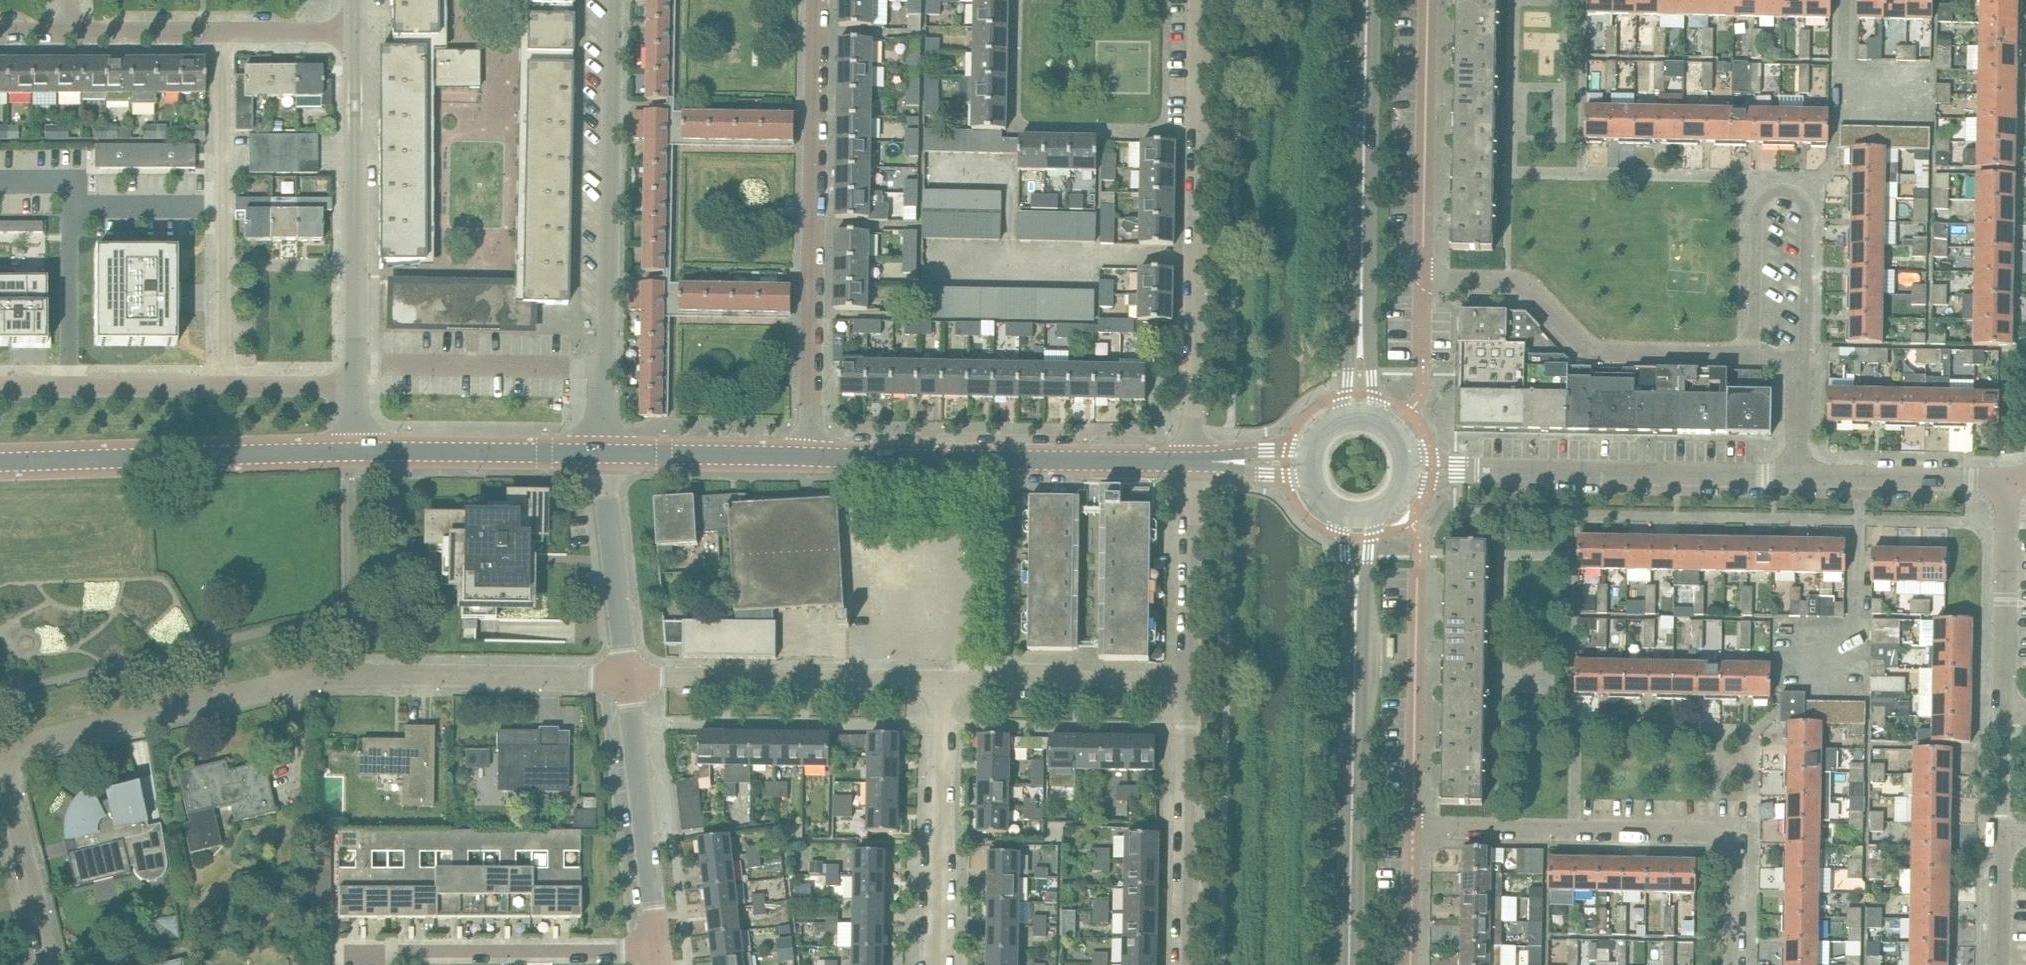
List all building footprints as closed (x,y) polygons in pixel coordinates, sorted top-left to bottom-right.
[(392,37),(438,37),(438,0),(392,0),(392,37)] [(874,0),(862,0),(840,0),(839,26),(873,26),(874,0)] [(1496,56),(1497,0),(1455,0),(1455,6),(1459,6),(1458,41),(1454,41),(1454,55),(1496,56)] [(1588,15),(1605,15),(1613,15),(1613,0),(1588,0),(1588,15)] [(1613,15),(1637,16),(1637,0),(1613,0),(1613,15)] [(1637,16),(1661,16),(1661,0),(1637,0),(1637,16)] [(1661,16),(1685,17),(1685,0),(1661,0),(1661,16)] [(1685,17),(1709,17),(1709,0),(1685,0),(1685,17)] [(1709,17),(1712,17),(1733,17),(1733,0),(1709,0),(1709,17)] [(1733,17),(1757,18),(1757,0),(1733,0),(1733,17)] [(1757,18),(1781,18),(1781,0),(1757,0),(1757,18)] [(1781,18),(1805,19),(1805,0),(1781,0),(1781,18)] [(1805,19),(1830,19),(1830,0),(1805,0),(1805,19)] [(1858,20),(1876,20),(1883,20),(1883,0),(1858,0),(1858,20)] [(1883,20),(1886,20),(1907,21),(1907,0),(1883,0),(1883,20)] [(1907,21),(1931,21),(1932,0),(1907,0),(1907,21)] [(1979,22),(2018,23),(2018,16),(2022,16),(2022,0),(1980,0),(1980,6),(1979,22)] [(922,14),(922,1),(909,1),(909,14),(922,14)] [(940,1),(927,1),(927,14),(940,14),(940,1)] [(648,2),(647,34),(675,34),(675,3),(648,2)] [(975,2),(974,27),(1008,28),(1009,2),(975,2)] [(1938,4),(1937,22),(1952,22),(1952,4),(1938,4)] [(540,19),(527,21),(526,53),(571,54),(572,17),(540,17),(540,19)] [(1979,22),(1979,46),(2021,47),(2022,31),(2018,31),(2018,23),(1979,22)] [(1607,41),(1617,41),(1618,27),(1607,26),(1607,41)] [(974,27),(974,52),(1008,53),(1008,28),(974,27)] [(1666,28),(1660,27),(1655,27),(1655,42),(1665,42),(1666,28)] [(1703,42),(1713,43),(1714,28),(1703,28),(1703,42)] [(1751,43),(1761,44),(1762,29),(1751,29),(1751,43)] [(1799,44),(1809,44),(1810,30),(1799,30),(1799,44)] [(647,34),(647,65),(674,66),(675,34),(647,34)] [(1937,46),(1951,46),(1951,36),(1937,36),(1937,46)] [(926,38),(926,51),(939,52),(939,39),(926,38)] [(839,39),(838,65),(872,66),(873,40),(839,39)] [(1607,55),(1617,55),(1617,41),(1607,41),(1607,55)] [(1665,56),(1665,42),(1655,42),(1655,56),(1665,56)] [(1703,42),(1703,57),(1713,57),(1713,43),(1703,42)] [(1751,58),(1761,58),(1761,44),(1751,43),(1751,58)] [(1799,58),(1809,59),(1809,44),(1799,44),(1799,58)] [(1867,45),(1857,45),(1857,60),(1867,60),(1867,45)] [(1906,61),(1906,46),(1896,46),(1896,60),(1906,61)] [(1906,46),(1906,61),(1916,61),(1916,46),(1906,46)] [(1951,56),(1951,46),(1937,46),(1937,56),(1951,56)] [(1967,46),(1966,70),(1978,70),(2017,71),(2017,63),(2021,63),(2021,47),(1979,46),(1967,46)] [(379,120),(425,119),(425,87),(480,87),(479,51),(379,51),(379,120)] [(939,52),(926,51),(926,65),(939,65),(939,52)] [(974,52),(973,78),(1007,78),(1008,53),(974,52)] [(908,66),(921,67),(921,53),(908,53),(908,66)] [(1453,120),(1495,121),(1496,56),(1454,55),(1453,71),(1458,71),(1458,82),(1457,105),(1453,105),(1453,120)] [(106,59),(81,60),(81,94),(106,94),(106,59)] [(130,59),(106,59),(106,94),(130,93),(130,59)] [(155,59),(130,59),(130,93),(130,104),(155,104),(155,93),(155,59)] [(179,59),(155,59),(155,93),(180,93),(179,59)] [(205,59),(179,59),(180,93),(205,93),(205,59)] [(32,60),(7,60),(7,94),(32,94),(32,60)] [(56,60),(32,60),(32,94),(56,94),(56,60)] [(81,60),(56,60),(56,94),(81,94),(81,60)] [(1607,61),(1606,75),(1617,75),(1617,61),(1607,61)] [(1655,62),(1654,76),(1665,76),(1665,62),(1655,62)] [(1703,63),(1702,77),(1713,77),(1713,63),(1703,63)] [(1751,64),(1750,78),(1761,78),(1761,64),(1751,64)] [(522,303),(567,304),(572,66),(527,65),(522,303)] [(674,98),(674,66),(647,65),(646,99),(668,99),(668,98),(674,98)] [(872,91),(872,66),(838,65),(838,91),(872,91)] [(1799,65),(1798,79),(1809,79),(1809,65),(1799,65)] [(252,97),(271,97),(270,67),(244,67),(244,75),(235,76),(235,130),(252,131),(252,97)] [(296,67),(270,67),(271,97),(296,97),(296,67)] [(322,67),(296,67),(296,97),(296,109),(321,109),(321,106),(329,106),(331,106),(331,80),(322,80),(322,67)] [(1978,70),(1978,94),(2021,95),(2021,79),(2017,79),(2017,71),(1978,70)] [(1606,89),(1611,89),(1616,89),(1617,75),(1606,75),(1606,89)] [(1654,90),(1659,90),(1664,90),(1665,76),(1654,76),(1654,90)] [(1702,91),(1707,91),(1712,91),(1713,77),(1702,77),(1702,91)] [(907,92),(920,92),(920,79),(907,78),(907,92)] [(973,78),(973,103),(1007,104),(1007,78),(973,78)] [(1750,92),(1755,92),(1760,92),(1761,78),(1750,78),(1750,92)] [(1798,93),(1803,93),(1808,93),(1809,79),(1798,79),(1798,93)] [(1950,84),(1936,84),(1936,94),(1950,94),(1950,84)] [(938,89),(925,89),(925,102),(938,102),(938,89)] [(871,116),(872,91),(838,91),(837,116),(871,116)] [(907,105),(920,105),(920,92),(907,92),(907,105)] [(1950,104),(1950,94),(1936,94),(1936,104),(1950,104)] [(1978,94),(1977,118),(2016,119),(2016,111),(2020,111),(2021,95),(1978,94)] [(938,102),(925,102),(925,115),(938,116),(938,102)] [(990,129),(1002,130),(1006,130),(1007,104),(973,103),(972,129),(977,129),(990,129)] [(633,138),(646,139),(646,142),(673,143),(674,112),(668,112),(668,106),(646,106),(646,111),(634,111),(633,138)] [(1586,107),(1586,140),(1587,140),(1587,144),(1603,144),(1603,140),(1610,140),(1611,107),(1586,107)] [(1611,107),(1610,140),(1618,140),(1618,144),(1634,145),(1635,107),(1611,107)] [(1635,107),(1634,145),(1650,145),(1650,141),(1658,141),(1659,108),(1635,107)] [(1659,108),(1658,141),(1666,141),(1666,145),(1682,145),(1683,108),(1659,108)] [(1683,108),(1682,145),(1698,146),(1698,142),(1706,142),(1707,109),(1683,108)] [(1707,109),(1706,142),(1714,142),(1714,146),(1730,146),(1731,109),(1707,109)] [(1731,109),(1730,146),(1746,147),(1746,143),(1754,143),(1755,110),(1731,109)] [(1755,110),(1754,143),(1762,143),(1762,147),(1778,147),(1779,110),(1756,110),(1755,110)] [(1779,110),(1778,147),(1794,148),(1794,144),(1802,144),(1803,110),(1779,110)] [(1803,110),(1802,144),(1810,144),(1810,148),(1826,148),(1826,144),(1827,144),(1828,126),(1828,111),(1803,110)] [(794,142),(795,115),(683,113),(683,140),(794,142)] [(837,116),(837,141),(871,142),(871,116),(837,116)] [(1977,118),(1977,142),(2020,143),(2020,127),(2016,127),(2016,119),(1977,118)] [(379,120),(380,268),(425,268),(425,119),(379,120)] [(1451,185),(1494,186),(1495,121),(1453,120),(1452,135),(1457,135),(1457,147),(1456,169),(1452,169),(1451,185)] [(18,126),(7,126),(7,138),(18,138),(18,126)] [(46,126),(46,138),(56,138),(56,126),(46,126)] [(68,126),(56,126),(56,138),(68,138),(68,126)] [(95,126),(95,138),(106,138),(106,126),(95,126)] [(117,126),(106,126),(106,138),(117,138),(117,126)] [(144,126),(144,138),(155,138),(155,126),(144,126)] [(166,126),(155,126),(155,138),(166,138),(166,126)] [(194,126),(194,138),(205,138),(205,126),(194,126)] [(1840,126),(1839,149),(1851,149),(1851,126),(1840,126)] [(1851,126),(1851,149),(1852,149),(1862,149),(1862,126),(1851,126)] [(1873,149),(1874,126),(1862,126),(1862,149),(1873,149)] [(1874,126),(1873,149),(1884,150),(1885,127),(1874,126)] [(1896,150),(1896,127),(1885,127),(1884,150),(1896,150)] [(1896,127),(1896,150),(1907,150),(1908,127),(1896,127)] [(1907,150),(1914,150),(1918,150),(1919,127),(1908,127),(1907,150)] [(1918,150),(1929,150),(1930,150),(1930,127),(1919,127),(1918,150)] [(906,142),(919,143),(919,130),(906,129),(906,142)] [(976,153),(977,129),(972,129),(972,131),(964,131),(963,153),(976,153)] [(990,129),(977,129),(976,153),(989,154),(990,129)] [(1002,138),(1002,130),(990,129),(989,154),(1020,154),(1020,139),(1002,138)] [(938,130),(925,130),(925,153),(938,153),(938,130)] [(951,130),(938,130),(938,153),(951,153),(951,130)] [(964,131),(951,130),(951,153),(963,153),(964,131)] [(1935,132),(1935,142),(1949,142),(1950,132),(1935,132)] [(249,148),(271,148),(271,135),(249,135),(249,148)] [(271,155),(279,155),(279,135),(271,135),(271,148),(271,155)] [(287,155),(287,135),(279,135),(279,155),(287,155)] [(296,155),(296,148),(296,135),(287,135),(287,155),(296,155)] [(296,148),(317,148),(317,135),(296,135),(296,148)] [(1020,139),(1020,154),(1019,170),(1045,171),(1046,137),(1020,136),(1020,139)] [(1045,171),(1070,171),(1071,137),(1046,137),(1045,171)] [(1071,137),(1070,171),(1097,171),(1097,137),(1071,137)] [(870,167),(871,142),(837,141),(836,166),(870,167)] [(1141,167),(1176,168),(1176,142),(1142,141),(1141,167)] [(646,142),(645,174),(672,174),(673,143),(646,142)] [(906,156),(919,156),(919,143),(906,142),(906,156)] [(1935,142),(1935,151),(1935,152),(1949,152),(1949,142),(1935,142)] [(1964,150),(1963,167),(1976,167),(2015,168),(2015,159),(2019,159),(2020,143),(1977,142),(1977,150),(1964,150)] [(94,149),(94,168),(142,168),(195,168),(195,160),(195,153),(195,145),(94,144),(94,149)] [(271,160),(271,155),(271,148),(249,148),(249,160),(271,160)] [(317,160),(317,148),(296,148),(296,155),(296,160),(317,160)] [(1848,150),(1848,166),(1852,166),(1852,174),(1885,174),(1898,175),(1898,150),(1896,150),(1884,150),(1873,149),(1862,149),(1852,149),(1852,150),(1848,150)] [(1918,150),(1914,150),(1914,160),(1929,160),(1929,150),(1918,150)] [(1102,154),(1102,167),(1115,167),(1115,154),(1102,154)] [(271,160),(271,173),(279,173),(279,155),(271,155),(271,160)] [(279,173),(287,173),(287,155),(279,155),(279,173)] [(287,155),(287,173),(296,173),(296,160),(296,155),(287,155)] [(249,173),(271,173),(271,160),(249,160),(249,173)] [(317,173),(317,160),(296,160),(296,173),(317,173)] [(836,166),(836,192),(870,192),(870,167),(836,166)] [(1102,167),(1102,180),(1115,180),(1115,167),(1102,167)] [(1141,167),(1141,193),(1175,193),(1176,168),(1141,167)] [(672,174),(645,174),(644,206),(672,206),(672,174)] [(1848,182),(1848,198),(1885,198),(1885,183),(1897,184),(1898,175),(1885,174),(1852,174),(1852,182),(1848,182)] [(1976,175),(1976,200),(2019,200),(2019,184),(2015,184),(2015,176),(1976,175)] [(905,193),(918,193),(918,180),(905,180),(905,193)] [(1450,250),(1453,250),(1493,251),(1494,186),(1451,185),(1451,199),(1455,199),(1455,234),(1450,234),(1450,250)] [(1928,199),(1928,189),(1914,188),(1913,199),(1928,199)] [(1934,199),(1948,199),(1948,189),(1934,189),(1934,199)] [(937,191),(924,190),(924,214),(937,214),(937,191)] [(937,191),(937,214),(949,215),(950,191),(937,191)] [(950,191),(949,215),(962,215),(963,191),(950,191)] [(963,191),(962,215),(975,215),(976,191),(963,191)] [(975,215),(984,215),(988,215),(988,192),(976,191),(975,215)] [(836,192),(836,218),(869,218),(869,220),(877,220),(888,220),(889,203),(883,203),(883,193),(870,192),(836,192)] [(988,192),(988,215),(1001,216),(1001,192),(988,192)] [(905,206),(918,207),(918,193),(905,193),(905,206)] [(1141,193),(1140,218),(1174,219),(1175,193),(1141,193)] [(1031,208),(1045,208),(1045,195),(1032,195),(1031,208)] [(1058,195),(1045,195),(1045,208),(1058,208),(1058,195)] [(1083,196),(1070,196),(1070,209),(1083,209),(1083,196)] [(270,240),(270,210),(270,198),(235,198),(235,220),(244,220),(244,240),(270,240)] [(270,198),(270,210),(270,240),(296,240),(296,199),(296,198),(270,198)] [(331,211),(331,198),(296,198),(296,199),(296,240),(322,240),(322,211),(331,211)] [(1848,198),(1847,214),(1851,214),(1851,222),(1884,222),(1885,198),(1848,198)] [(1913,199),(1913,223),(1927,223),(1928,199),(1913,199)] [(1948,209),(1948,199),(1934,199),(1934,208),(1948,209)] [(1976,200),(1976,224),(2014,224),(2014,216),(2018,216),(2019,200),(1976,200)] [(1102,202),(1101,217),(1114,217),(1115,202),(1102,202)] [(644,237),(671,238),(672,206),(644,206),(644,237)] [(1018,240),(1031,240),(1032,214),(1019,213),(1018,240)] [(937,214),(924,214),(923,238),(936,238),(937,214)] [(949,238),(949,215),(937,214),(936,238),(949,238)] [(1044,214),(1032,214),(1031,240),(1044,240),(1044,214)] [(1044,240),(1057,240),(1057,214),(1044,214),(1044,240)] [(1070,214),(1057,214),(1057,240),(1070,241),(1070,214)] [(1070,241),(1082,241),(1083,215),(1070,214),(1070,241)] [(962,215),(949,215),(949,238),(962,238),(962,215)] [(975,239),(975,215),(962,215),(962,238),(975,239)] [(988,215),(984,215),(975,215),(975,239),(987,239),(988,215)] [(988,215),(987,239),(1000,239),(1001,216),(988,215)] [(1096,215),(1083,215),(1082,241),(1095,241),(1096,215)] [(1114,241),(1114,217),(1101,217),(1101,241),(1114,241)] [(1174,219),(1140,218),(1127,218),(1122,225),(1122,227),(1127,233),(1132,233),(1134,230),(1140,230),(1140,244),(1174,245),(1174,219)] [(0,222),(0,232),(20,232),(20,222),(0,222)] [(42,222),(20,222),(20,232),(42,232),(42,222)] [(1847,230),(1847,246),(1884,246),(1884,222),(1851,222),(1851,230),(1847,230)] [(1976,224),(1975,248),(2018,248),(2018,232),(2014,232),(2014,224),(1976,224)] [(917,230),(904,230),(904,259),(917,259),(917,230)] [(835,232),(835,258),(869,258),(869,232),(835,232)] [(1913,236),(1913,247),(1927,247),(1927,237),(1913,236)] [(644,237),(643,271),(665,271),(665,270),(671,270),(671,238),(644,237)] [(1933,247),(1947,247),(1948,237),(1933,237),(1933,247)] [(1847,246),(1846,262),(1850,262),(1850,270),(1883,270),(1884,246),(1847,246)] [(1927,256),(1927,247),(1913,247),(1912,256),(1927,256)] [(1947,257),(1947,247),(1933,247),(1933,256),(1947,257)] [(1975,248),(1975,272),(2013,272),(2014,264),(2018,264),(2018,248),(1975,248)] [(176,250),(95,250),(95,345),(176,345),(176,250)] [(868,284),(869,258),(835,258),(834,283),(868,284)] [(917,259),(904,259),(903,272),(916,273),(917,259)] [(1138,269),(1138,294),(1173,295),(1173,269),(1138,269)] [(1846,278),(1846,294),(1883,294),(1883,270),(1850,270),(1850,278),(1846,278)] [(1975,272),(1974,296),(2017,296),(2017,280),(2013,280),(2013,272),(1975,272)] [(642,310),(642,316),(670,317),(670,284),(665,284),(665,278),(643,277),(643,283),(631,282),(630,310),(642,310)] [(46,345),(46,279),(0,279),(0,345),(46,345)] [(1100,280),(1100,294),(1113,294),(1113,281),(1100,280)] [(391,282),(390,314),(422,315),(423,283),(391,282)] [(834,309),(868,310),(868,284),(834,283),(834,309)] [(434,284),(434,315),(466,316),(466,285),(434,284)] [(479,284),(478,316),(510,317),(510,285),(479,284)] [(792,287),(680,284),(680,312),(791,314),(792,287)] [(916,298),(916,284),(903,284),(903,298),(916,298)] [(1912,285),(1912,295),(1926,295),(1926,285),(1912,285)] [(1932,295),(1946,295),(1947,285),(1932,285),(1932,295)] [(935,290),(922,290),(922,316),(935,316),(935,290)] [(935,316),(948,316),(949,290),(935,290),(935,316)] [(962,290),(949,290),(948,316),(961,317),(962,290)] [(961,317),(975,317),(975,291),(962,290),(961,317)] [(988,291),(975,291),(975,317),(988,317),(988,291)] [(988,317),(1001,317),(1001,291),(988,291),(988,317)] [(1015,291),(1001,291),(1001,317),(1014,317),(1015,291)] [(1014,317),(1027,318),(1028,292),(1015,291),(1014,317)] [(1041,292),(1028,292),(1027,318),(1041,318),(1041,292)] [(1041,318),(1054,318),(1054,292),(1041,292),(1041,318)] [(1068,292),(1054,292),(1054,318),(1067,318),(1068,292)] [(1067,318),(1080,319),(1081,292),(1068,292),(1067,318)] [(1094,293),(1081,292),(1080,319),(1094,319),(1094,293)] [(1100,294),(1099,307),(1112,307),(1113,294),(1100,294)] [(1173,295),(1138,294),(1128,294),(1128,304),(1138,304),(1137,320),(1172,321),(1173,295)] [(1846,294),(1845,310),(1849,310),(1849,318),(1882,318),(1883,294),(1846,294)] [(1926,304),(1926,295),(1912,295),(1911,304),(1926,304)] [(1946,305),(1946,295),(1932,295),(1932,305),(1946,305)] [(1972,317),(1971,295),(1962,295),(1963,317),(1972,317)] [(1974,296),(1974,320),(2013,320),(2013,312),(2017,312),(2017,296),(1974,296)] [(1460,312),(1459,344),(1506,344),(1526,344),(1526,342),(1540,329),(1525,313),(1460,312)] [(642,350),(669,350),(670,317),(642,316),(642,350)] [(1845,325),(1845,341),(1849,341),(1849,342),(1882,343),(1882,318),(1849,318),(1849,325),(1845,325)] [(1095,325),(1095,332),(1108,332),(1121,332),(1121,319),(1108,319),(1099,319),(1099,324),(1099,325),(1096,325),(1095,325)] [(1134,320),(1121,319),(1121,332),(1134,333),(1134,320)] [(868,320),(855,320),(854,333),(867,333),(868,320)] [(868,320),(867,333),(881,333),(881,320),(868,320)] [(1974,320),(1974,345),(2012,345),(2012,344),(2016,344),(2016,328),(2013,328),(2013,320),(1974,320)] [(918,321),(905,321),(905,334),(918,334),(918,321)] [(918,321),(918,334),(932,334),(932,321),(918,321)] [(969,322),(956,322),(956,335),(968,335),(969,322)] [(969,322),(968,335),(982,335),(982,322),(969,322)] [(1019,323),(1007,323),(1006,336),(1019,336),(1019,323)] [(1033,323),(1019,323),(1019,336),(1033,336),(1033,323)] [(1057,336),(1070,336),(1070,324),(1057,323),(1057,336)] [(1084,324),(1070,324),(1070,336),(1084,336),(1084,324)] [(1925,343),(1925,334),(1911,333),(1911,343),(1925,343)] [(1931,344),(1946,344),(1946,334),(1931,334),(1931,344)] [(1459,365),(1525,366),(1525,354),(1526,354),(1526,344),(1506,344),(1459,344),(1459,365)] [(1829,348),(1829,362),(1839,362),(1839,356),(1854,356),(1854,348),(1829,348)] [(1854,363),(1878,363),(1878,349),(1854,348),(1854,356),(1854,363)] [(1878,349),(1878,363),(1888,363),(1888,349),(1878,349)] [(1916,364),(1926,364),(1926,350),(1916,349),(1916,364)] [(669,384),(669,350),(642,350),(641,383),(669,384)] [(1935,350),(1926,350),(1926,364),(1935,364),(1935,350)] [(1940,364),(1950,364),(1950,350),(1940,350),(1940,364)] [(1964,365),(1974,365),(1974,350),(1964,350),(1964,365)] [(1983,351),(1974,350),(1974,365),(1983,365),(1983,351)] [(1044,365),(1043,399),(1069,399),(1069,365),(1069,352),(1044,351),(1044,365)] [(1524,428),(1568,429),(1569,367),(1569,359),(1564,355),(1526,354),(1525,354),(1525,366),(1524,428)] [(841,361),(841,363),(840,395),(866,395),(867,361),(841,361)] [(892,362),(867,361),(866,395),(891,396),(892,362)] [(891,396),(917,396),(918,362),(892,362),(891,396)] [(942,363),(918,362),(917,396),(942,397),(942,363)] [(942,397),(967,397),(968,363),(942,363),(942,397)] [(993,364),(968,363),(967,397),(993,398),(993,364)] [(993,398),(1018,398),(1018,364),(993,364),(993,398)] [(1044,365),(1018,364),(1018,398),(1043,399),(1044,365)] [(1095,366),(1069,365),(1069,399),(1094,400),(1095,366)] [(1459,365),(1458,427),(1524,428),(1525,366),(1459,365)] [(1120,366),(1095,366),(1094,400),(1119,400),(1120,366)] [(1145,401),(1146,368),(1146,366),(1120,366),(1119,400),(1145,401)] [(1568,429),(1590,430),(1591,379),(1590,379),(1591,368),(1581,367),(1569,367),(1568,429)] [(1591,379),(1590,430),(1634,430),(1635,368),(1622,368),(1622,381),(1592,381),(1592,368),(1591,368),(1590,379),(1591,379)] [(1679,369),(1635,368),(1634,430),(1678,431),(1679,369)] [(1678,433),(1726,434),(1727,390),(1727,370),(1679,369),(1678,431),(1678,433)] [(1727,370),(1727,390),(1744,391),(1744,370),(1727,370)] [(1744,370),(1744,391),(1761,391),(1761,371),(1744,370)] [(1901,390),(1900,428),(1916,428),(1916,424),(1924,424),(1925,375),(1901,374),(1901,390)] [(1829,389),(1828,422),(1836,422),(1836,426),(1852,427),(1853,389),(1853,385),(1853,375),(1847,375),(1847,381),(1829,380),(1829,389)] [(1925,375),(1924,424),(1932,424),(1932,428),(1948,429),(1949,391),(1926,391),(1926,379),(1926,375),(1925,375)] [(640,416),(663,417),(663,416),(668,416),(669,384),(641,383),(640,416)] [(1853,389),(1852,427),(1868,427),(1868,423),(1876,423),(1877,390),(1853,389)] [(1726,434),(1771,435),(1772,391),(1761,391),(1744,391),(1727,390),(1726,434)] [(1877,390),(1876,423),(1884,423),(1884,427),(1900,428),(1901,390),(1877,390)] [(1949,391),(1948,429),(1964,429),(1964,425),(1972,425),(1973,392),(1949,391)] [(1973,392),(1972,425),(1980,425),(1980,429),(1996,430),(1996,426),(1997,426),(1998,426),(1998,392),(1973,392)] [(1122,507),(1122,487),(1100,487),(1100,508),(1107,508),(1105,659),(1149,660),(1151,507),(1122,507)] [(776,658),(776,657),(777,622),(774,622),(773,610),(844,606),(838,499),(747,504),(747,494),(654,499),(657,546),(699,544),(698,533),(731,531),(736,621),(683,621),(663,621),(665,645),(683,645),(683,657),(776,658)] [(495,620),(495,619),(495,607),(528,607),(529,543),(542,543),(542,497),(511,496),(511,506),(487,505),(487,519),(428,518),(428,553),(441,553),(441,576),(452,576),(452,584),(461,584),(460,641),(475,641),(475,620),(495,620)] [(1075,497),(1030,496),(1028,650),(1073,650),(1075,497)] [(1579,536),(1578,570),(1603,570),(1604,537),(1596,537),(1596,533),(1580,532),(1580,536),(1579,536)] [(1604,537),(1603,570),(1627,570),(1628,533),(1612,533),(1612,537),(1604,537)] [(1627,570),(1651,571),(1652,538),(1644,538),(1644,534),(1628,533),(1627,570)] [(1652,538),(1651,571),(1675,571),(1676,534),(1660,534),(1660,538),(1659,538),(1652,538)] [(1699,586),(1699,572),(1700,539),(1692,538),(1692,534),(1676,534),(1675,571),(1675,586),(1694,586),(1699,586)] [(1708,539),(1700,539),(1699,572),(1723,572),(1724,535),(1708,535),(1708,539)] [(1723,572),(1747,572),(1748,539),(1740,539),(1740,535),(1724,535),(1723,572)] [(1748,539),(1747,572),(1771,573),(1772,536),(1756,536),(1756,540),(1748,539)] [(1772,536),(1771,573),(1795,573),(1796,540),(1788,540),(1788,536),(1772,536)] [(1796,540),(1795,573),(1819,574),(1820,537),(1804,536),(1804,540),(1796,540)] [(1820,537),(1819,574),(1844,574),(1845,541),(1836,541),(1836,537),(1820,537)] [(1443,609),(1486,610),(1487,545),(1444,544),(1444,560),(1449,560),(1448,595),(1444,595),(1443,609)] [(1872,550),(1872,583),(1897,583),(1897,546),(1881,546),(1881,550),(1872,550)] [(1897,583),(1921,583),(1921,550),(1913,550),(1913,546),(1897,546),(1897,583)] [(1921,583),(1945,584),(1946,551),(1945,551),(1945,547),(1929,546),(1929,550),(1921,550),(1921,583)] [(1598,584),(1597,599),(1607,599),(1608,585),(1598,584)] [(1646,585),(1645,599),(1656,600),(1656,585),(1646,585)] [(1694,600),(1704,600),(1704,586),(1699,586),(1694,586),(1694,600)] [(1742,601),(1752,601),(1753,587),(1742,587),(1742,601)] [(1790,602),(1800,602),(1801,588),(1791,588),(1790,602)] [(1819,616),(1819,596),(1807,596),(1807,616),(1819,616)] [(1834,602),(1834,596),(1819,596),(1819,616),(1843,617),(1844,602),(1834,602)] [(1607,613),(1607,599),(1597,599),(1597,613),(1607,613)] [(1655,614),(1656,600),(1645,599),(1645,613),(1655,614)] [(1871,613),(1881,614),(1882,599),(1872,599),(1871,613)] [(1920,614),(1920,600),(1910,599),(1910,614),(1920,614)] [(1704,600),(1694,600),(1694,614),(1704,614),(1704,600)] [(1930,600),(1920,600),(1920,614),(1930,614),(1930,600)] [(1752,601),(1742,601),(1742,615),(1752,615),(1752,601)] [(1800,616),(1800,602),(1790,602),(1790,616),(1800,616)] [(1442,674),(1485,675),(1486,610),(1443,609),(1443,625),(1447,625),(1447,637),(1447,659),(1442,659),(1442,674)] [(850,627),(849,616),(838,616),(839,628),(850,627)] [(1934,621),(1933,645),(1972,646),(1973,621),(1969,621),(1969,618),(1957,618),(1957,621),(1934,621)] [(1597,619),(1597,633),(1607,633),(1607,619),(1597,619)] [(1645,620),(1645,634),(1655,634),(1655,620),(1645,620)] [(1693,620),(1693,635),(1703,635),(1704,621),(1693,620)] [(1871,645),(1899,646),(1900,620),(1871,620),(1871,645)] [(1742,621),(1742,635),(1752,636),(1752,621),(1742,621)] [(1607,647),(1607,633),(1597,633),(1597,647),(1607,647)] [(1655,648),(1655,634),(1645,634),(1645,648),(1655,648)] [(1703,649),(1703,635),(1693,635),(1693,649),(1703,649)] [(1751,650),(1752,636),(1742,635),(1741,650),(1751,650)] [(1871,645),(1870,668),(1885,668),(1898,669),(1898,646),(1871,645)] [(1933,645),(1933,669),(1976,670),(1976,654),(1972,654),(1972,646),(1933,645)] [(1577,661),(1576,694),(1577,694),(1577,698),(1593,698),(1593,694),(1600,695),(1601,661),(1577,661)] [(1601,661),(1600,695),(1608,695),(1608,699),(1624,699),(1625,662),(1601,661)] [(1625,662),(1624,699),(1640,699),(1640,695),(1648,695),(1649,662),(1625,662)] [(1649,662),(1648,695),(1656,696),(1656,700),(1672,700),(1673,663),(1649,662)] [(1673,663),(1672,700),(1688,700),(1688,696),(1696,696),(1697,663),(1673,663)] [(1697,663),(1696,696),(1704,696),(1704,700),(1720,701),(1721,664),(1697,663)] [(1721,664),(1720,701),(1736,701),(1736,697),(1744,697),(1745,664),(1721,664)] [(1745,664),(1744,697),(1752,697),(1752,701),(1768,702),(1768,698),(1769,698),(1770,664),(1745,664)] [(1885,677),(1885,668),(1870,668),(1870,678),(1885,679),(1885,677)] [(1933,669),(1933,693),(1971,694),(1971,686),(1975,686),(1976,670),(1933,669)] [(1441,739),(1483,740),(1485,675),(1442,674),(1442,689),(1446,689),(1446,701),(1446,724),(1441,724),(1441,739)] [(1870,678),(1870,692),(1871,692),(1901,693),(1905,693),(1905,678),(1885,677),(1885,679),(1870,678)] [(1871,707),(1871,716),(1885,716),(1907,717),(1908,702),(1901,701),(1901,693),(1871,692),(1871,693),(1871,707)] [(1804,723),(1804,701),(1804,694),(1781,693),(1781,722),(1790,723),(1804,723)] [(1933,693),(1932,717),(1975,718),(1975,702),(1971,702),(1971,694),(1933,693)] [(1804,701),(1804,723),(1816,723),(1817,701),(1804,701)] [(1816,723),(1823,723),(1828,723),(1829,701),(1817,701),(1816,723)] [(1829,701),(1828,723),(1841,724),(1841,701),(1829,701)] [(1841,724),(1851,724),(1853,724),(1853,701),(1841,701),(1841,724)] [(1853,701),(1853,724),(1866,724),(1866,702),(1853,701)] [(1871,716),(1871,726),(1885,726),(1885,716),(1871,716)] [(1920,729),(1920,742),(1932,742),(1970,743),(1971,734),(1975,734),(1975,718),(1932,717),(1932,730),(1920,729)] [(1785,724),(1785,740),(1789,740),(1789,747),(1822,748),(1823,723),(1816,723),(1804,723),(1790,723),(1789,724),(1785,724)] [(1866,724),(1853,724),(1851,724),(1851,734),(1866,734),(1866,724)] [(357,752),(357,756),(360,756),(360,775),(375,775),(375,771),(411,771),(411,789),(403,789),(403,805),(435,805),(434,726),(405,726),(404,739),(362,739),(362,752),(357,752)] [(531,733),(531,731),(513,731),(513,733),(497,733),(496,751),(497,751),(501,751),(501,773),(497,773),(497,774),(501,774),(501,788),(521,788),(521,792),(533,792),(534,788),(565,788),(565,774),(569,774),(569,763),(565,763),(565,751),(569,751),(569,734),(558,734),(558,728),(539,728),(538,733),(531,733)] [(711,765),(725,765),(725,732),(699,732),(698,765),(699,765),(699,779),(711,778),(711,765)] [(725,765),(751,766),(751,733),(725,732),(725,765)] [(751,766),(777,766),(777,733),(751,733),(751,766)] [(777,766),(803,766),(803,733),(777,733),(777,766)] [(830,767),(830,747),(830,735),(830,734),(803,733),(803,766),(830,767)] [(870,734),(870,736),(870,748),(869,758),(899,759),(900,734),(870,734)] [(870,736),(830,735),(830,747),(870,748),(870,736)] [(1010,735),(980,735),(979,760),(1009,760),(1009,749),(1010,737),(1010,735)] [(1050,750),(1050,785),(1076,785),(1077,769),(1077,736),(1050,736),(1050,738),(1050,750)] [(1077,736),(1077,769),(1102,769),(1103,737),(1077,736)] [(1050,750),(1050,738),(1010,737),(1009,749),(1050,750)] [(1103,737),(1102,769),(1128,770),(1129,737),(1103,737)] [(1129,737),(1128,770),(1155,770),(1155,737),(1129,737)] [(1440,788),(1440,804),(1482,805),(1483,740),(1441,739),(1441,754),(1445,754),(1445,788),(1440,788)] [(489,766),(488,747),(464,748),(464,766),(489,766)] [(1785,755),(1784,771),(1822,772),(1831,772),(1836,772),(1836,748),(1822,748),(1789,747),(1789,755),(1785,755)] [(1914,750),(1913,774),(1956,775),(1956,759),(1952,759),(1952,750),(1914,750)] [(853,758),(841,758),(841,769),(853,769),(853,758)] [(869,758),(869,782),(899,783),(899,759),(869,758)] [(1009,760),(979,760),(979,784),(1009,784),(1009,760)] [(1031,761),(1031,785),(1037,785),(1044,785),(1044,761),(1031,761)] [(214,835),(208,810),(231,805),(235,822),(276,812),(264,762),(220,773),(218,762),(178,772),(190,822),(184,824),(191,853),(222,845),(219,833),(214,835)] [(1865,773),(1865,763),(1851,763),(1850,773),(1865,773)] [(1870,764),(1870,773),(1885,774),(1885,764),(1870,764)] [(1784,771),(1784,787),(1788,787),(1788,795),(1821,796),(1822,772),(1784,771)] [(1865,783),(1865,773),(1850,773),(1850,782),(1849,797),(1850,797),(1864,797),(1865,783)] [(1884,783),(1885,774),(1870,773),(1870,783),(1884,783)] [(1913,774),(1913,798),(1951,799),(1952,791),(1955,791),(1956,775),(1913,774)] [(711,778),(699,779),(699,789),(712,788),(711,778)] [(699,779),(676,781),(678,794),(700,792),(699,789),(699,779)] [(724,782),(724,796),(736,796),(736,782),(724,782)] [(765,796),(777,796),(777,782),(765,782),(765,796)] [(788,782),(777,782),(777,796),(788,796),(788,782)] [(898,807),(899,783),(869,782),(868,806),(898,807)] [(105,790),(107,800),(101,801),(97,803),(91,791),(87,794),(84,796),(81,799),(78,802),(73,808),(70,815),(68,823),(68,827),(68,832),(68,836),(69,840),(73,839),(76,851),(67,854),(75,886),(78,886),(76,876),(125,864),(127,874),(131,873),(129,867),(133,866),(133,869),(134,871),(136,874),(136,875),(139,877),(141,879),(144,880),(146,881),(148,881),(151,881),(154,881),(157,880),(159,879),(160,878),(162,877),(163,875),(165,872),(166,869),(166,868),(167,865),(167,863),(161,823),(148,826),(137,783),(105,790)] [(978,807),(1008,808),(1009,784),(979,784),(978,807)] [(1076,785),(1076,800),(1088,800),(1088,785),(1076,785)] [(1117,800),(1128,800),(1128,786),(1117,786),(1117,800)] [(1140,786),(1128,786),(1128,800),(1139,800),(1140,786)] [(701,804),(700,792),(678,794),(679,806),(701,804)] [(840,806),(852,806),(853,795),(841,795),(840,806)] [(1784,803),(1783,819),(1821,820),(1830,820),(1830,804),(1830,796),(1821,796),(1788,795),(1788,803),(1784,803)] [(1850,797),(1850,811),(1864,811),(1864,805),(1864,797),(1850,797)] [(574,810),(574,827),(595,827),(596,799),(584,798),(584,811),(574,810)] [(1024,808),(1036,809),(1036,798),(1024,798),(1024,808)] [(1913,798),(1912,822),(1955,823),(1955,807),(1951,807),(1951,799),(1913,798)] [(679,806),(681,818),(702,815),(701,804),(679,806)] [(852,806),(840,806),(840,816),(852,817),(852,806)] [(898,807),(868,806),(868,831),(898,832),(898,807)] [(1008,808),(978,807),(978,832),(1008,833),(1008,808)] [(1036,809),(1024,808),(1024,819),(1036,819),(1036,809)] [(1850,811),(1849,821),(1864,821),(1864,811),(1850,811)] [(1869,812),(1869,821),(1884,822),(1884,812),(1869,812)] [(704,828),(702,815),(681,818),(682,831),(704,828)] [(1783,819),(1783,835),(1787,835),(1787,843),(1820,844),(1821,820),(1783,819)] [(1864,831),(1864,821),(1849,821),(1849,830),(1864,831)] [(1884,831),(1884,822),(1869,821),(1869,831),(1884,831)] [(1912,822),(1912,846),(1950,847),(1951,839),(1955,839),(1955,823),(1912,822)] [(315,828),(315,836),(330,836),(330,828),(315,828)] [(356,853),(356,868),(338,868),(338,909),(338,913),(338,918),(356,918),(356,914),(362,914),(362,918),(363,918),(364,831),(338,831),(338,853),(356,853)] [(388,831),(364,831),(363,918),(364,918),(364,914),(371,914),(371,918),(387,918),(387,868),(371,868),(371,853),(388,853),(388,831)] [(411,918),(412,831),(388,831),(388,853),(403,853),(403,868),(387,868),(387,918),(404,918),(404,914),(411,914),(411,918)] [(436,831),(412,831),(411,918),(412,918),(412,914),(419,914),(419,918),(435,918),(436,868),(420,868),(420,853),(436,853),(436,831)] [(436,853),(452,852),(452,868),(436,868),(435,918),(452,918),(452,914),(458,914),(459,918),(460,831),(453,831),(436,831),(436,853)] [(467,918),(484,918),(484,868),(468,868),(468,852),(484,852),(484,831),(460,831),(459,918),(460,918),(460,914),(467,914),(467,918)] [(484,868),(484,918),(500,918),(500,914),(506,914),(506,918),(507,918),(508,831),(484,831),(484,852),(500,852),(500,868),(484,868)] [(532,852),(532,831),(508,831),(507,918),(508,918),(508,914),(515,914),(515,918),(531,918),(532,868),(516,868),(516,852),(532,852)] [(532,852),(548,852),(548,868),(532,868),(531,918),(548,918),(548,914),(555,914),(555,918),(556,831),(532,831),(532,852)] [(580,918),(580,908),(580,880),(580,868),(578,868),(566,868),(566,852),(578,852),(578,853),(580,853),(580,832),(580,831),(570,831),(556,831),(555,918),(556,918),(556,914),(563,914),(563,918),(580,918)] [(1125,860),(1159,860),(1159,834),(1126,833),(1125,860)] [(702,863),(732,859),(729,835),(699,838),(702,863)] [(315,836),(315,845),(330,845),(330,836),(315,836)] [(779,842),(772,843),(773,854),(781,854),(779,842)] [(1783,851),(1782,867),(1820,868),(1820,844),(1787,843),(1787,851),(1783,851)] [(315,853),(330,853),(330,845),(315,845),(315,853)] [(1868,869),(1883,870),(1883,846),(1869,845),(1868,869)] [(747,858),(759,856),(758,846),(746,847),(747,858)] [(1912,856),(1911,870),(1954,871),(1954,855),(1950,855),(1950,847),(1912,846),(1912,856)] [(1095,859),(1109,859),(1110,848),(1095,848),(1095,859)] [(1463,848),(1463,873),(1502,874),(1503,863),(1491,863),(1491,849),(1463,848)] [(1517,849),(1516,874),(1543,874),(1543,850),(1517,849)] [(855,851),(855,876),(885,876),(885,851),(855,851)] [(989,852),(989,877),(1019,878),(1019,853),(989,852)] [(315,853),(315,862),(330,862),(330,853),(315,853)] [(1550,858),(1549,891),(1574,892),(1575,858),(1567,858),(1567,854),(1551,854),(1551,858),(1550,858)] [(1575,858),(1574,892),(1597,892),(1598,855),(1582,854),(1582,859),(1575,858)] [(1598,855),(1597,892),(1622,893),(1623,859),(1614,859),(1614,855),(1598,855)] [(1623,859),(1622,893),(1646,893),(1647,856),(1631,855),(1631,859),(1623,859)] [(759,856),(747,858),(749,868),(761,867),(759,856)] [(1647,856),(1646,893),(1670,893),(1671,860),(1663,860),(1663,856),(1647,856)] [(1671,860),(1670,893),(1695,894),(1695,861),(1694,861),(1694,857),(1678,856),(1678,860),(1671,860)] [(705,887),(734,883),(732,859),(702,863),(705,887)] [(1109,859),(1095,859),(1095,870),(1109,871),(1109,859)] [(1863,869),(1863,859),(1848,859),(1848,869),(1863,869)] [(1158,887),(1159,860),(1125,860),(1125,886),(1158,887)] [(810,861),(809,873),(823,874),(823,864),(823,862),(810,861)] [(330,870),(330,862),(315,862),(315,870),(330,870)] [(827,875),(839,875),(839,865),(827,864),(827,875)] [(1035,878),(1047,878),(1047,867),(1035,867),(1035,878)] [(1782,867),(1782,883),(1786,883),(1786,891),(1819,892),(1820,868),(1782,867)] [(1863,879),(1863,869),(1848,869),(1848,878),(1863,879)] [(1883,879),(1883,870),(1868,869),(1868,879),(1883,879)] [(315,870),(315,878),(330,878),(330,870),(315,870)] [(1911,870),(1911,895),(1950,895),(1950,887),(1954,887),(1954,871),(1911,870)] [(1463,873),(1462,897),(1504,898),(1504,874),(1502,874),(1463,873)] [(839,886),(839,875),(827,875),(827,886),(839,886)] [(855,876),(855,900),(885,900),(885,876),(855,876)] [(1018,902),(1019,878),(989,877),(988,901),(1018,902)] [(315,878),(315,887),(330,887),(330,878),(315,878)] [(707,911),(737,907),(734,883),(705,887),(707,911)] [(793,886),(793,898),(811,898),(811,886),(793,886)] [(1158,887),(1125,886),(1124,912),(1158,913),(1158,887)] [(330,887),(315,887),(315,895),(330,895),(330,887)] [(1529,898),(1543,898),(1543,888),(1530,888),(1529,898)] [(1782,900),(1781,916),(1819,916),(1819,892),(1786,891),(1786,900),(1782,900)] [(1045,902),(1057,902),(1057,892),(1045,892),(1045,902)] [(753,905),(765,904),(764,893),(752,895),(753,905)] [(315,895),(315,904),(330,904),(330,895),(315,895)] [(1911,895),(1910,919),(1953,919),(1953,903),(1949,903),(1950,895),(1911,895)] [(1462,897),(1462,921),(1502,922),(1504,922),(1504,898),(1462,897)] [(1529,922),(1542,922),(1543,898),(1529,898),(1529,922)] [(855,900),(854,924),(884,924),(885,900),(855,900)] [(1094,911),(1108,912),(1109,900),(1094,900),(1094,911)] [(988,925),(1018,926),(1018,902),(988,901),(988,925)] [(330,909),(330,904),(315,904),(315,912),(317,912),(328,912),(330,912),(330,909)] [(765,904),(753,905),(754,916),(766,914),(765,904)] [(1569,919),(1579,919),(1579,905),(1569,905),(1569,919)] [(1617,920),(1627,920),(1627,906),(1617,906),(1617,920)] [(710,935),(740,931),(737,907),(707,911),(710,935)] [(1665,921),(1675,921),(1675,907),(1665,907),(1665,921)] [(1862,917),(1862,908),(1847,907),(1847,917),(1862,917)] [(1598,931),(1606,931),(1607,909),(1599,908),(1598,931)] [(1868,908),(1867,918),(1882,918),(1882,908),(1868,908)] [(1108,912),(1094,911),(1094,922),(1108,923),(1108,912)] [(1076,913),(1063,912),(1062,938),(1076,939),(1076,913)] [(1157,938),(1158,913),(1124,912),(1124,938),(1157,938)] [(826,923),(838,923),(838,913),(826,913),(826,923)] [(1034,926),(1046,926),(1046,915),(1034,915),(1034,926)] [(1781,916),(1781,932),(1785,932),(1785,940),(1818,940),(1819,916),(1781,916)] [(178,937),(175,917),(157,920),(178,937)] [(1862,927),(1862,917),(1847,917),(1847,927),(1848,927),(1862,927)] [(1882,928),(1882,918),(1867,918),(1867,928),(1882,928)] [(1578,934),(1579,919),(1569,919),(1568,933),(1578,934)] [(1910,919),(1910,943),(1949,943),(1949,935),(1953,935),(1953,919),(1910,919)] [(1626,935),(1627,920),(1617,920),(1616,934),(1626,935)] [(1694,936),(1694,921),(1681,920),(1681,936),(1694,936)] [(1462,921),(1461,945),(1501,946),(1502,922),(1462,921)] [(1674,935),(1675,921),(1665,921),(1664,935),(1674,935)] [(838,934),(838,923),(826,923),(826,934),(838,934)] [(854,924),(854,948),(884,948),(884,924),(854,924)] [(1018,950),(1018,926),(988,925),(988,949),(1018,950)] [(1046,926),(1034,926),(1034,937),(1046,937),(1046,926)] [(1848,927),(1848,941),(1861,941),(1862,927),(1848,927)] [(713,958),(743,955),(740,931),(710,935),(713,958)] [(1529,936),(1529,946),(1542,946),(1542,936),(1529,936)] [(780,938),(777,939),(778,951),(793,949),(792,937),(780,938)] [(1157,938),(1124,938),(1123,964),(1157,964),(1157,938)] [(1578,940),(1568,939),(1568,954),(1578,954),(1578,940)] [(1626,941),(1616,940),(1616,955),(1626,955),(1626,941)] [(1781,948),(1780,964),(1818,964),(1818,940),(1785,940),(1785,948),(1781,948)] [(1664,955),(1674,956),(1674,941),(1664,941),(1664,955)] [(1861,956),(1861,941),(1848,941),(1847,941),(1846,955),(1861,956)] [(238,953),(237,943),(227,944),(228,952),(232,954),(238,953)] [(1910,964),(1952,964),(1953,951),(1949,951),(1949,943),(1910,943),(1910,964)] [(1597,960),(1597,944),(1589,944),(1589,960),(1597,960)] [(1461,964),(1501,964),(1502,946),(1501,946),(1461,945),(1461,964)] [(1528,964),(1541,964),(1542,946),(1529,946),(1528,964)] [(853,964),(883,964),(884,948),(854,948),(853,964)] [(793,949),(778,951),(780,963),(794,961),(793,949)] [(1018,950),(988,949),(987,964),(1017,964),(1018,950)] [(1093,964),(1108,964),(1108,952),(1093,952),(1093,964)] [(713,958),(714,964),(751,964),(750,954),(743,955),(713,958)] [(1578,954),(1568,954),(1568,964),(1578,964),(1578,954)] [(1626,955),(1616,955),(1616,964),(1626,964),(1626,955)] [(1674,956),(1664,955),(1664,964),(1674,964),(1674,956)] [(1861,956),(1846,955),(1846,964),(1861,964),(1861,956)] [(1867,964),(1881,964),(1881,956),(1867,956),(1867,964)]
